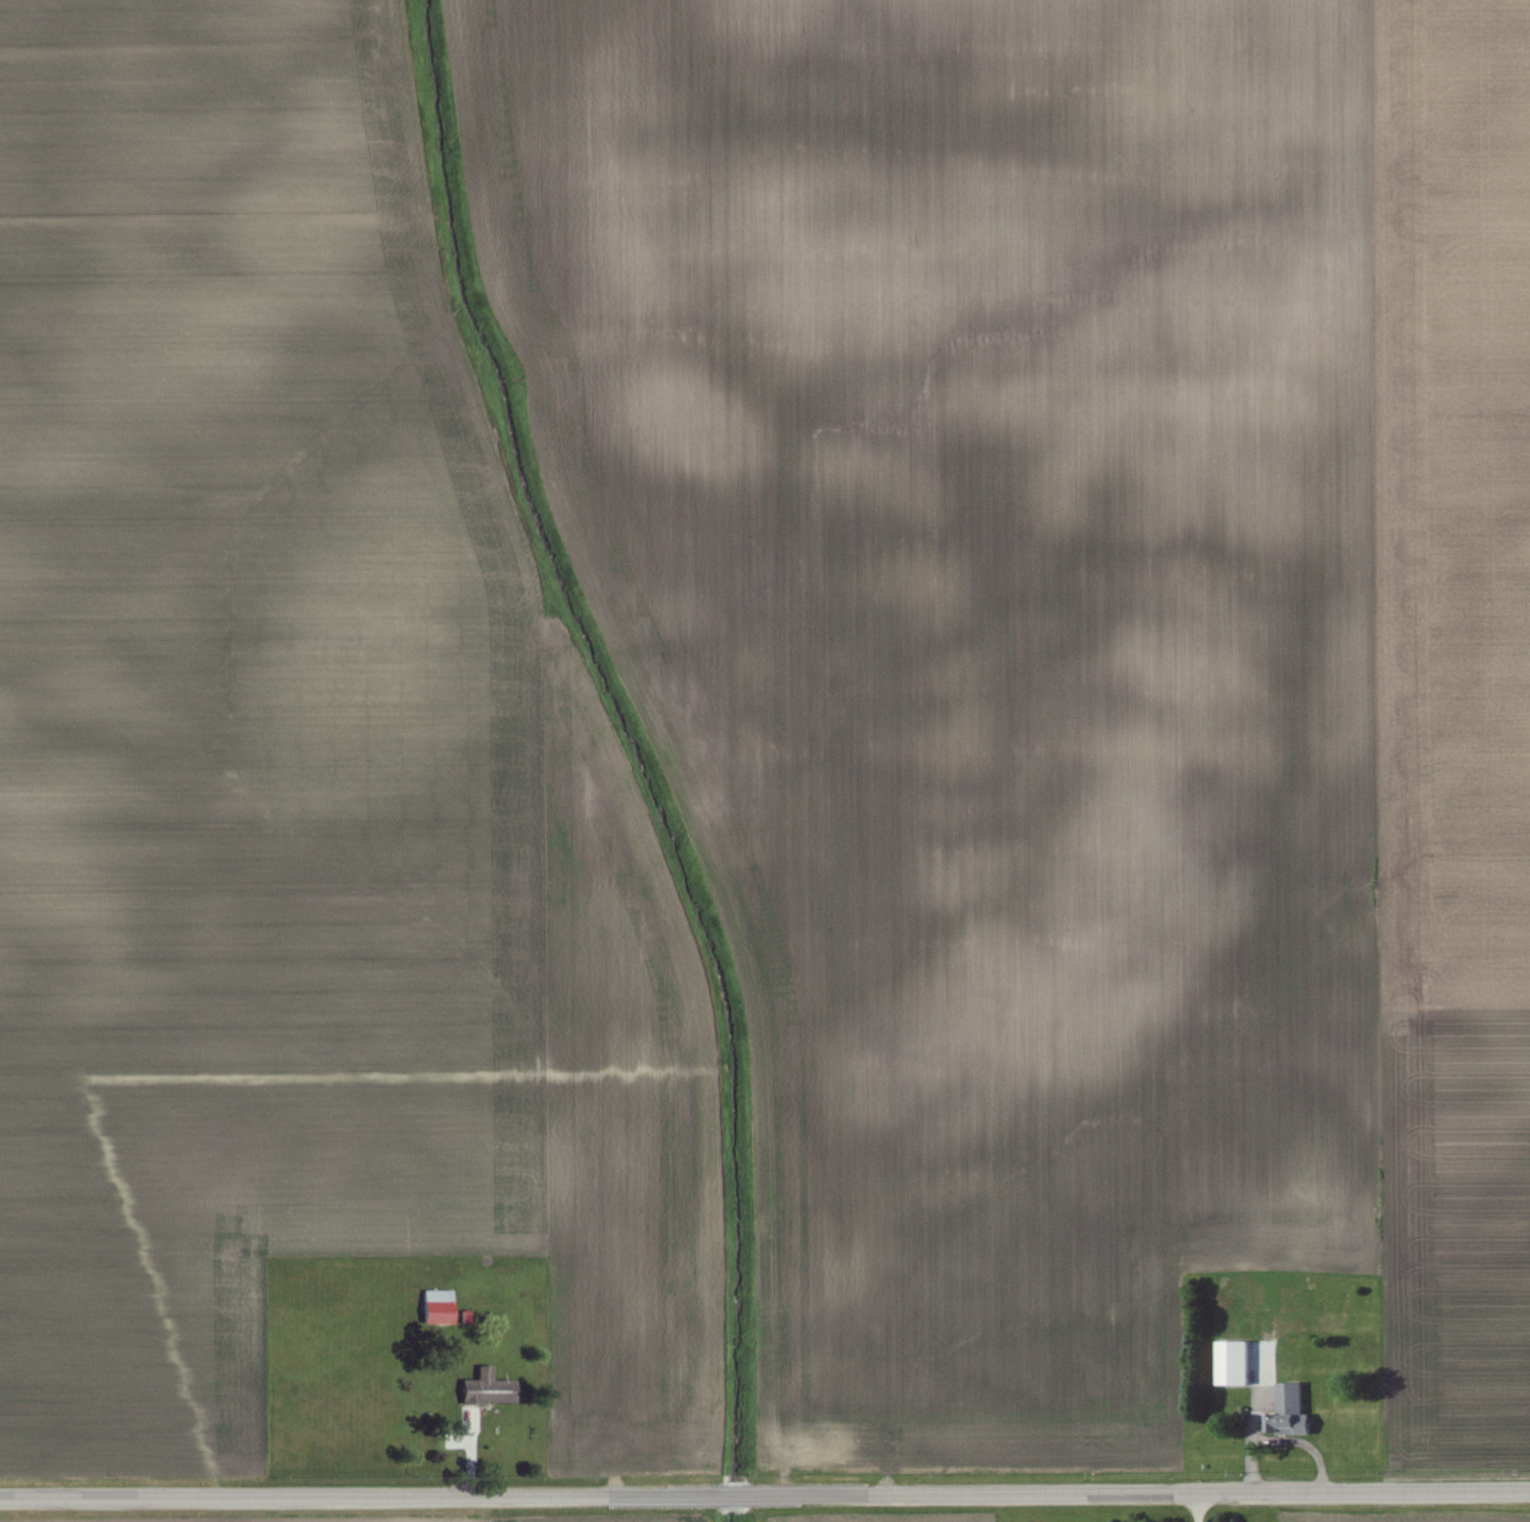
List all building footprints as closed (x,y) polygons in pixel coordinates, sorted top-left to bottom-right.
[(451,1292),(423,1291),(422,1324),(450,1324),(451,1292)] [(1220,1341),(1221,1385),(1252,1385),(1251,1370),(1252,1370),(1251,1341),(1220,1341)] [(460,1382),(462,1403),(506,1400),(504,1381),(489,1382),(488,1367),(478,1368),(479,1380),(460,1382)] [(1312,1434),(1312,1414),(1306,1414),(1305,1382),(1279,1383),(1280,1412),(1270,1413),(1271,1435),(1312,1434)]
